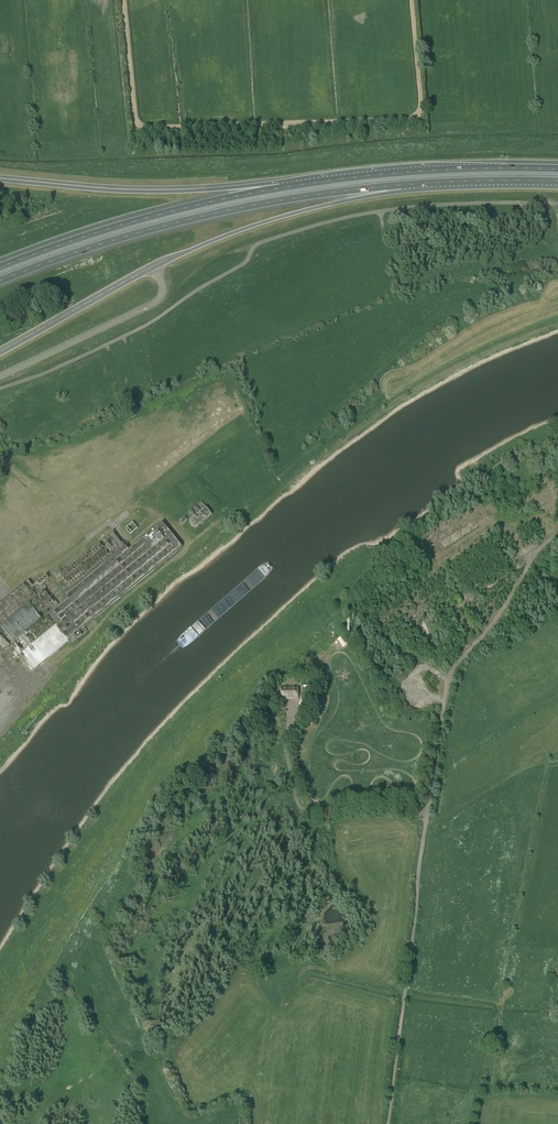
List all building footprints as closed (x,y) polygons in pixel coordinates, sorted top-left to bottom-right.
[(204,509),(206,507),(205,506),(208,505),(204,500),(199,504),(204,509)] [(204,509),(199,504),(199,503),(196,506),(194,504),(190,507),(192,509),(194,508),(198,513),(200,512),(204,509)] [(206,507),(204,509),(200,512),(206,520),(212,515),(206,507)] [(200,512),(198,513),(195,516),(201,524),(206,520),(200,512)] [(195,516),(193,518),(189,521),(195,528),(201,524),(195,516)] [(128,551),(109,527),(51,573),(56,578),(51,582),(48,578),(48,577),(46,575),(48,573),(45,569),(39,574),(40,575),(30,583),(28,581),(14,592),(0,604),(0,626),(1,627),(0,628),(0,645),(4,650),(13,642),(22,654),(20,655),(33,671),(75,637),(74,635),(182,548),(162,523),(128,551)] [(132,523),(125,529),(130,535),(137,528),(132,523)] [(281,699),(298,699),(298,688),(281,688),(281,699)] [(318,710),(323,697),(316,694),(311,707),(318,710)]
